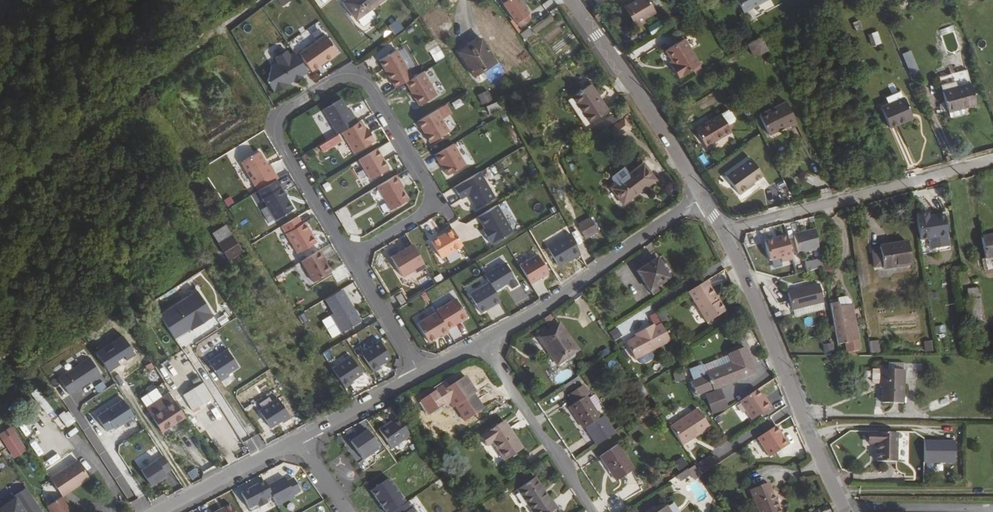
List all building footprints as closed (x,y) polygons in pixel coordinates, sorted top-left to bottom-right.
[(381,0),(346,0),(344,2),(356,19),(381,0)] [(532,16),(520,0),(509,0),(503,5),(519,25),(532,16)] [(648,0),(639,0),(627,7),(637,24),(644,20),(656,14),(648,0)] [(743,14),(768,1),(767,0),(735,0),(743,14)] [(636,28),(646,23),(644,20),(637,24),(627,7),(625,8),(636,28)] [(661,33),(658,26),(646,33),(650,39),(661,33)] [(875,45),(882,43),(878,30),(871,32),(875,45)] [(300,54),(312,72),(338,53),(326,36),(300,54)] [(459,51),(461,54),(483,40),(481,37),(459,51)] [(761,38),(748,45),(753,55),(758,56),(768,51),(761,38)] [(684,39),(665,51),(672,61),(674,65),(672,67),(679,78),(700,65),(684,39)] [(475,76),(496,62),(483,40),(461,54),(475,76)] [(435,62),(445,57),(439,45),(429,50),(435,62)] [(911,74),(919,71),(911,50),(902,53),(911,74)] [(397,51),(380,61),(396,88),(406,83),(414,78),(397,51)] [(406,83),(420,106),(437,96),(423,72),(414,78),(406,83)] [(976,103),(970,84),(944,91),(949,109),(967,104),(968,105),(976,103)] [(591,123),(609,111),(590,85),(572,97),(591,123)] [(477,95),(482,104),(492,99),(487,89),(477,95)] [(461,97),(452,102),(456,109),(465,104),(461,97)] [(913,115),(905,98),(883,108),(892,129),(905,124),(903,120),(913,115)] [(342,133),(359,123),(352,112),(350,113),(343,102),(325,112),(338,135),(342,133)] [(796,122),(786,102),(760,115),(769,135),(796,122)] [(728,111),(721,115),(696,130),(705,145),(715,138),(717,141),(726,136),(724,133),(730,129),(728,125),(735,121),(735,119),(731,111),(728,111)] [(418,122),(431,143),(448,133),(435,112),(418,122)] [(905,124),(915,119),(913,115),(903,120),(905,124)] [(359,123),(342,133),(355,154),(376,142),(368,130),(367,131),(361,121),(359,123)] [(717,141),(715,138),(705,145),(706,147),(717,141)] [(435,156),(439,163),(440,162),(448,176),(466,165),(453,145),(435,156)] [(389,169),(377,149),(359,160),(371,180),(389,169)] [(260,152),(242,163),(259,192),(277,181),(279,179),(270,165),(268,166),(260,152)] [(604,168),(612,163),(607,152),(598,157),(604,168)] [(752,158),(728,176),(742,194),(751,187),(750,185),(755,182),(764,175),(752,158)] [(623,205),(655,180),(644,164),(611,189),(623,205)] [(480,172),(454,188),(461,200),(469,195),(477,209),(495,198),(480,172)] [(396,176),(376,188),(390,212),(409,201),(402,189),(404,188),(396,176)] [(259,192),(276,221),(294,210),(277,181),(259,192)] [(488,234),(494,243),(515,230),(500,204),(480,216),(491,232),(488,234)] [(927,213),(915,215),(919,240),(928,239),(930,248),(949,245),(943,215),(927,218),(927,213)] [(591,218),(580,224),(587,239),(599,233),(591,218)] [(305,223),(287,234),(299,254),(317,243),(305,223)] [(228,261),(242,253),(226,227),(213,236),(228,261)] [(463,246),(453,229),(432,242),(442,259),(463,246)] [(795,232),(799,253),(820,250),(817,229),(795,232)] [(981,235),(984,258),(992,256),(992,233),(981,235)] [(569,262),(581,255),(570,234),(548,248),(559,267),(568,261),(569,262)] [(405,235),(389,244),(394,252),(410,243),(405,235)] [(912,265),(909,243),(880,247),(881,251),(883,267),(883,269),(912,265)] [(427,268),(413,245),(392,257),(404,277),(415,270),(417,274),(427,268)] [(789,247),(768,253),(772,271),(774,272),(783,270),(784,273),(795,271),(789,247)] [(325,258),(320,251),(302,262),(314,283),(332,272),(324,259),(325,258)] [(538,255),(520,266),(531,284),(549,274),(538,255)] [(807,271),(823,267),(821,258),(805,262),(807,271)] [(511,259),(491,271),(495,279),(501,288),(515,280),(518,286),(525,282),(511,259)] [(659,286),(670,279),(658,259),(639,271),(654,294),(661,289),(659,286)] [(973,286),(979,285),(976,269),(971,270),(973,286)] [(501,288),(495,279),(476,290),(487,309),(506,298),(501,288)] [(707,282),(688,293),(703,317),(707,324),(726,313),(721,306),(707,282)] [(823,303),(819,285),(788,292),(792,310),(823,303)] [(347,298),(342,290),(326,300),(334,314),(331,316),(342,334),(362,322),(348,298),(347,298)] [(198,291),(160,316),(178,343),(193,333),(192,331),(214,316),(198,291)] [(651,302),(655,299),(651,293),(647,295),(651,302)] [(402,294),(397,297),(402,305),(407,302),(402,294)] [(436,309),(437,311),(447,328),(467,316),(456,297),(436,309)] [(839,308),(838,302),(829,304),(837,345),(858,341),(851,306),(839,308)] [(822,303),(792,310),(794,317),(824,310),(822,303)] [(447,328),(437,311),(417,322),(429,341),(441,334),(442,335),(449,331),(447,328)] [(222,325),(229,320),(225,314),(218,318),(222,325)] [(557,365),(577,351),(559,325),(539,339),(557,365)] [(670,341),(661,325),(654,328),(653,325),(638,333),(639,336),(636,337),(625,343),(634,359),(670,341)] [(935,326),(936,334),(946,332),(945,325),(935,326)] [(131,348),(117,329),(92,345),(105,366),(131,348)] [(344,339),(323,353),(328,361),(349,347),(344,339)] [(880,340),(870,340),(870,352),(880,352),(880,340)] [(380,341),(361,353),(374,373),(381,368),(380,366),(392,359),(380,341)] [(924,341),(925,351),(933,351),(933,341),(924,341)] [(863,357),(871,357),(869,344),(861,345),(863,357)] [(745,348),(729,354),(733,365),(707,376),(694,381),(691,382),(697,397),(755,373),(745,348)] [(240,367),(228,349),(208,363),(221,382),(228,378),(227,376),(240,367)] [(333,367),(345,386),(366,373),(354,354),(333,367)] [(59,378),(71,395),(102,375),(91,357),(59,378)] [(694,381),(707,376),(703,367),(690,372),(694,381)] [(162,372),(169,380),(174,376),(167,368),(162,372)] [(902,404),(904,370),(880,369),(872,369),(872,381),(874,383),(880,383),(880,384),(882,384),(882,403),(902,404)] [(683,371),(673,374),(675,381),(685,379),(683,371)] [(471,392),(474,390),(466,377),(443,392),(453,409),(456,407),(465,421),(483,410),(471,392)] [(190,408),(210,395),(202,383),(182,396),(190,408)] [(585,397),(589,395),(582,385),(569,395),(575,404),(570,407),(584,429),(586,428),(598,446),(615,435),(603,417),(599,419),(585,397)] [(30,394),(47,414),(54,408),(36,388),(30,394)] [(719,391),(705,396),(712,415),(727,409),(719,391)] [(756,392),(738,403),(751,422),(770,409),(765,401),(763,403),(760,398),(756,392)] [(148,412),(154,420),(177,404),(171,396),(148,412)] [(945,396),(928,403),(931,411),(948,404),(945,396)] [(292,418),(279,398),(261,410),(273,428),(284,420),(285,422),(292,418)] [(126,402),(100,419),(108,431),(114,427),(116,430),(136,417),(126,402)] [(187,418),(177,404),(154,420),(164,434),(187,418)] [(62,411),(53,421),(62,429),(71,420),(62,411)] [(698,411),(670,429),(682,447),(710,429),(698,411)] [(410,437),(398,419),(379,432),(392,450),(410,437)] [(505,461),(522,450),(504,423),(481,438),(487,448),(493,444),(505,461)] [(0,433),(0,435),(15,458),(26,451),(11,426),(0,433)] [(777,428),(759,439),(771,458),(791,445),(786,439),(785,440),(777,428)] [(379,450),(365,429),(359,434),(360,436),(351,443),(363,461),(379,450)] [(260,433),(246,440),(253,451),(266,444),(260,433)] [(896,462),(896,433),(870,433),(869,444),(877,444),(876,462),(896,462)] [(955,442),(924,441),(923,462),(954,464),(955,442)] [(43,457),(51,453),(45,442),(37,446),(43,457)] [(616,482),(633,472),(617,446),(600,457),(616,482)] [(46,468),(55,460),(50,454),(41,462),(46,468)] [(143,471),(153,487),(168,476),(166,474),(173,470),(165,457),(143,471)] [(675,462),(680,469),(688,464),(683,457),(675,462)] [(697,470),(711,461),(710,458),(696,468),(697,470)] [(720,464),(716,458),(711,461),(697,470),(701,477),(720,464)] [(77,463),(49,481),(61,499),(88,481),(77,463)] [(696,468),(694,465),(678,476),(682,482),(692,475),(695,480),(701,477),(697,470),(696,468)] [(285,478),(268,487),(273,498),(278,507),(295,498),(294,496),(301,492),(294,479),(287,483),(285,478)] [(371,493),(384,511),(395,511),(406,505),(389,480),(371,493)] [(548,503),(533,481),(517,491),(531,511),(554,511),(556,510),(550,502),(548,503)] [(268,487),(265,482),(242,494),(250,510),(273,498),(268,487)] [(766,484),(749,492),(758,511),(779,511),(766,484)] [(23,489),(10,497),(0,503),(0,511),(38,511),(23,489)] [(46,509),(48,511),(69,511),(61,499),(46,509)]
